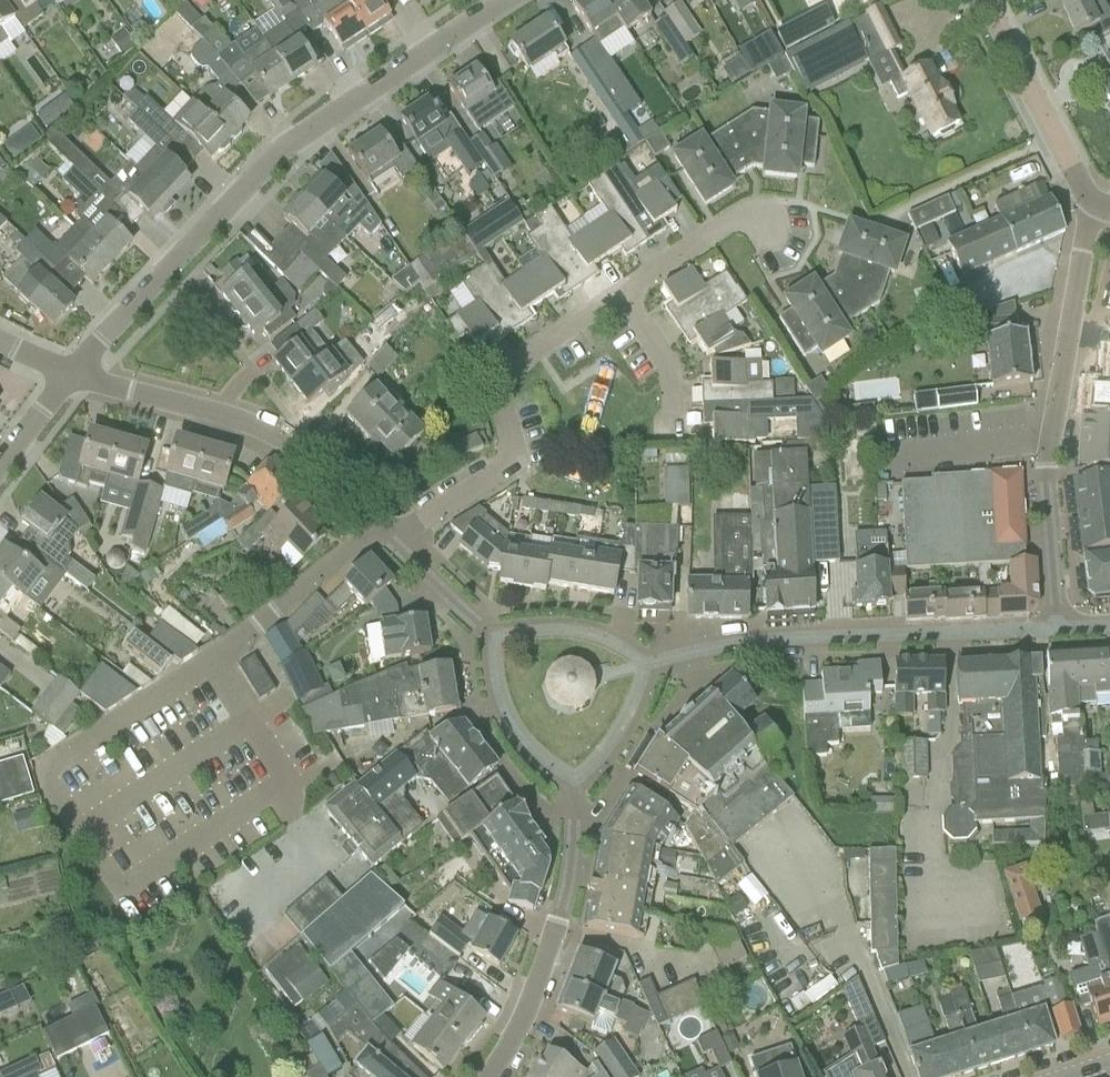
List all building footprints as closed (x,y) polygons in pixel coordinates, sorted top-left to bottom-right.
[(3,4),(0,0),(0,2),(22,31),(42,17),(35,5),(41,0),(8,0),(3,4)] [(291,8),(286,0),(265,0),(279,22),(294,12),(291,8)] [(291,8),(294,12),(306,30),(310,36),(324,26),(340,51),(352,43),(354,47),(366,39),(364,35),(364,34),(342,0),(286,0),(291,8)] [(364,34),(365,34),(368,38),(380,30),(378,26),(389,18),(377,0),(342,0),(364,34)] [(615,18),(603,0),(579,0),(571,5),(599,47),(624,31),(615,18)] [(638,0),(603,0),(615,18),(624,31),(625,34),(650,18),(638,0)] [(1108,15),(1101,0),(1077,0),(1061,8),(1075,36),(1090,28),(1097,40),(1109,33),(1109,14),(1108,15)] [(679,1),(663,12),(666,17),(685,45),(701,34),(679,1)] [(7,42),(9,45),(23,35),(21,32),(22,31),(0,2),(0,47),(7,42)] [(885,55),(898,48),(878,8),(867,14),(867,15),(848,25),(881,90),(889,85),(897,101),(909,94),(933,139),(938,136),(942,138),(952,132),(952,129),(958,125),(949,107),(953,105),(942,85),(938,88),(927,66),(899,80),(885,55)] [(824,9),(777,34),(785,50),(833,26),(824,9)] [(685,45),(666,17),(654,26),(672,53),(685,45)] [(203,18),(189,30),(193,33),(208,49),(217,60),(234,80),(248,68),(257,81),(269,99),(270,98),(291,84),(257,32),(234,47),(230,50),(212,27),(211,28),(203,18)] [(546,22),(507,48),(508,49),(512,47),(529,73),(553,58),(555,62),(568,55),(558,41),(546,22)] [(315,69),(294,38),(285,24),(262,38),(258,32),(257,32),(291,84),(313,69),(313,70),(315,69)] [(214,58),(200,41),(189,30),(182,43),(189,50),(190,51),(189,55),(190,59),(195,66),(199,68),(204,67),(217,82),(212,88),(207,88),(202,90),(196,96),(194,101),(194,106),(194,107),(229,141),(230,140),(235,140),(241,133),(241,129),(239,127),(245,120),(246,121),(247,119),(224,98),(237,84),(234,80),(215,58),(214,58)] [(755,73),(784,53),(769,31),(740,51),(755,73)] [(155,67),(170,51),(154,37),(140,52),(155,67)] [(600,78),(612,71),(593,42),(580,51),(580,52),(602,86),(626,119),(626,118),(618,106),(619,106),(600,78)] [(602,86),(580,52),(580,51),(569,58),(606,114),(608,113),(616,125),(626,119),(602,86)] [(775,82),(792,74),(783,57),(767,66),(775,82)] [(487,89),(475,70),(447,88),(476,132),(513,108),(497,83),(487,89)] [(709,89),(707,98),(709,101),(717,96),(712,88),(709,89)] [(160,133),(170,122),(145,98),(135,109),(136,110),(160,133)] [(466,174),(481,164),(449,116),(440,123),(426,102),(425,103),(426,103),(414,111),(410,110),(403,115),(402,119),(401,120),(401,119),(400,120),(430,165),(431,164),(428,159),(447,146),(466,174)] [(51,106),(35,118),(44,129),(59,118),(51,106)] [(229,141),(194,107),(192,106),(174,126),(209,159),(210,158),(216,151),(218,153),(223,152),(229,146),(229,141)] [(136,110),(127,121),(154,146),(162,153),(171,143),(160,133),(136,110)] [(770,114),(751,112),(703,143),(700,140),(674,157),(705,205),(732,188),(728,183),(752,167),(765,169),(764,175),(796,179),(797,167),(813,168),(818,123),(802,121),(803,113),(771,110),(770,114)] [(652,122),(637,132),(644,143),(659,133),(652,122)] [(654,159),(669,149),(659,133),(644,143),(654,159)] [(403,147),(392,154),(379,134),(348,155),(369,187),(394,171),(401,182),(410,176),(423,195),(431,190),(432,190),(413,162),(403,147)] [(491,149),(482,135),(468,144),(493,181),(510,169),(495,147),(491,149)] [(58,136),(48,146),(64,162),(66,164),(73,171),(87,183),(96,173),(58,136)] [(150,151),(134,168),(169,201),(187,182),(187,183),(188,182),(181,175),(166,161),(153,148),(152,149),(150,151)] [(129,164),(100,195),(118,212),(129,201),(151,222),(152,221),(151,220),(158,213),(161,216),(165,215),(171,208),(171,204),(168,202),(169,201),(133,168),(129,164)] [(665,178),(637,196),(617,167),(603,176),(647,243),(665,231),(660,223),(676,213),(671,206),(680,200),(665,178)] [(299,196),(297,196),(334,230),(335,230),(345,240),(357,227),(369,239),(380,226),(361,196),(341,170),(330,182),(351,202),(347,205),(320,178),(319,180),(320,180),(302,199),(299,196)] [(118,212),(88,184),(87,183),(73,171),(62,183),(80,199),(76,202),(77,220),(80,223),(74,230),(63,220),(110,264),(128,245),(129,245),(130,244),(108,224),(118,212)] [(473,187),(469,190),(476,201),(471,204),(477,212),(495,200),(489,192),(488,193),(477,176),(471,184),(473,187)] [(625,257),(647,243),(603,176),(587,187),(607,215),(589,227),(608,257),(619,250),(625,257)] [(960,279),(1064,233),(1042,184),(993,206),(999,221),(945,245),(960,279)] [(954,210),(963,206),(958,193),(948,197),(954,210)] [(335,230),(334,230),(297,196),(294,197),(289,203),(288,208),(291,211),(284,218),(284,217),(283,218),(306,240),(309,245),(299,256),(318,274),(319,273),(335,288),(345,278),(326,260),(345,240),(335,230)] [(914,232),(955,213),(947,197),(907,216),(914,232)] [(570,240),(548,208),(534,217),(541,228),(580,287),(598,275),(593,267),(608,257),(589,227),(570,240)] [(580,287),(541,228),(534,217),(524,224),(531,235),(525,239),(540,260),(522,272),(542,302),(552,295),(558,302),(580,287)] [(25,241),(25,242),(54,269),(64,258),(85,278),(92,284),(93,283),(92,282),(110,264),(63,220),(51,233),(45,240),(35,231),(25,241)] [(840,256),(833,278),(816,288),(812,283),(785,300),(792,311),(778,319),(803,358),(817,349),(821,356),(848,339),(841,328),(879,304),(889,273),(893,274),(903,244),(849,226),(839,256),(840,256)] [(440,280),(475,256),(459,233),(407,269),(417,285),(429,302),(447,290),(440,280)] [(309,284),(290,266),(262,241),(253,251),(300,294),(309,284)] [(44,279),(54,269),(24,242),(14,253),(36,273),(16,294),(29,306),(30,305),(51,325),(51,326),(52,327),(72,305),(71,304),(70,305),(49,285),(49,284),(44,279)] [(522,272),(504,284),(481,252),(475,256),(482,267),(474,273),(514,331),(532,319),(527,312),(542,302),(522,272)] [(309,284),(318,274),(299,256),(290,266),(309,284)] [(257,267),(245,276),(236,263),(222,274),(224,278),(213,287),(221,297),(222,296),(229,304),(228,309),(233,315),(237,315),(238,317),(271,291),(282,284),(281,282),(274,288),(257,267)] [(406,268),(390,282),(404,295),(417,285),(407,269),(406,268)] [(725,273),(703,288),(690,270),(661,289),(672,305),(664,310),(676,328),(735,289),(725,273)] [(495,344),(514,331),(474,273),(458,283),(473,305),(446,324),(457,341),(467,335),(475,347),(491,336),(495,344)] [(292,307),(293,298),(282,284),(271,291),(238,317),(239,317),(238,321),(243,328),(247,328),(255,338),(262,332),(269,341),(294,320),(287,311),(292,307)] [(723,318),(745,303),(735,289),(676,328),(689,346),(696,341),(706,357),(712,353),(716,358),(750,347),(743,338),(736,335),(735,336),(723,318)] [(314,311),(272,345),(281,357),(274,363),(274,364),(275,363),(291,384),(327,356),(310,334),(324,323),(314,311)] [(973,317),(960,321),(961,332),(970,339),(975,339),(976,342),(976,341),(977,342),(986,341),(992,388),(1029,383),(1029,384),(1031,383),(1031,381),(1028,363),(1029,363),(1028,354),(1027,354),(1025,336),(1026,336),(1025,334),(1023,334),(1017,335),(1016,319),(1015,319),(1015,320),(991,323),(973,325),(973,317)] [(395,359),(385,350),(367,369),(378,380),(395,359)] [(327,356),(291,384),(307,404),(307,406),(331,387),(336,393),(348,381),(339,370),(344,366),(332,352),(327,356)] [(771,385),(760,385),(760,363),(709,364),(710,383),(701,384),(702,405),(772,402),(771,385)] [(814,404),(830,394),(820,379),(804,389),(814,404)] [(338,405),(348,414),(371,389),(362,381),(338,405)] [(774,400),(793,399),(792,381),(773,382),(774,400)] [(389,398),(394,394),(383,382),(346,417),(369,442),(372,439),(372,440),(401,411),(389,398)] [(914,414),(977,406),(974,389),(912,397),(914,414)] [(1084,416),(1109,418),(1109,390),(1086,389),(1084,416)] [(772,402),(702,405),(703,427),(711,427),(712,446),(735,445),(747,444),(747,440),(747,422),(760,422),(794,421),(794,402),(772,402)] [(853,408),(842,409),(843,421),(854,420),(853,408)] [(394,463),(424,434),(413,423),(401,411),(372,440),(394,463)] [(420,417),(413,423),(424,434),(430,428),(420,417)] [(1081,468),(1109,470),(1109,418),(1083,418),(1081,468)] [(820,424),(815,439),(834,439),(834,420),(822,420),(820,424)] [(450,464),(488,447),(482,433),(443,450),(450,464)] [(103,489),(117,442),(90,435),(87,444),(69,438),(58,476),(60,481),(75,486),(75,487),(86,490),(87,485),(103,489)] [(190,498),(191,495),(204,449),(176,441),(162,490),(190,498)] [(117,442),(103,489),(123,495),(125,488),(134,491),(136,485),(146,450),(117,442)] [(814,611),(812,565),(807,490),(805,455),(804,444),(781,445),(781,455),(752,457),(754,491),(748,492),(748,493),(749,518),(750,584),(752,584),(752,575),(763,575),(766,614),(814,611)] [(204,449),(194,485),(222,493),(226,478),(232,457),(204,449)] [(685,450),(664,450),(664,465),(685,465),(685,450)] [(638,451),(638,461),(655,461),(655,451),(638,451)] [(267,513),(269,511),(297,485),(273,459),(236,494),(235,496),(244,506),(222,521),(228,534),(253,519),(263,509),(267,513)] [(663,510),(688,510),(688,470),(663,470),(663,510)] [(1024,549),(1025,549),(1021,472),(988,474),(988,475),(930,478),(930,482),(901,484),(905,554),(888,555),(888,548),(885,549),(887,571),(906,571),(1007,565),(1007,566),(1026,565),(1026,563),(1025,563),(1024,549)] [(1075,480),(1085,553),(1109,550),(1109,476),(1075,480)] [(156,513),(162,492),(147,488),(144,499),(129,550),(144,555),(156,513)] [(812,565),(838,564),(834,488),(807,490),(812,565)] [(750,584),(749,518),(748,493),(738,493),(738,518),(712,519),(712,580),(686,581),(687,621),(748,620),(748,584),(750,584)] [(129,512),(121,539),(131,541),(129,550),(144,499),(133,496),(129,512)] [(222,521),(244,506),(235,496),(229,508),(219,502),(219,503),(217,503),(205,516),(179,532),(187,543),(222,521)] [(38,500),(21,525),(22,525),(23,525),(29,529),(36,534),(26,547),(42,560),(56,570),(63,576),(71,563),(66,559),(69,555),(67,544),(76,533),(76,532),(74,528),(66,522),(67,522),(57,515),(39,502),(40,501),(38,500)] [(74,528),(76,532),(87,526),(72,500),(61,508),(74,528)] [(534,511),(536,503),(522,500),(521,509),(534,511)] [(309,523),(316,517),(300,501),(279,521),(269,511),(267,513),(235,544),(246,555),(263,538),(278,553),(285,547),(300,562),(324,539),(309,523)] [(547,513),(549,505),(536,503),(534,511),(547,513)] [(579,519),(580,510),(567,508),(566,516),(579,519)] [(485,516),(486,515),(478,509),(449,527),(464,540),(459,546),(487,570),(501,572),(499,584),(499,585),(505,549),(507,534),(485,516)] [(592,521),(593,512),(580,510),(579,519),(592,521)] [(634,572),(634,528),(624,526),(621,546),(598,543),(590,593),(613,596),(617,573),(634,576),(634,572)] [(676,557),(677,529),(634,528),(634,572),(639,572),(637,608),(640,608),(640,611),(656,612),(656,609),(659,609),(659,608),(669,608),(670,581),(674,581),(675,557),(676,557)] [(552,539),(551,541),(530,538),(528,553),(522,588),(544,592),(553,539),(552,539)] [(568,589),(575,543),(553,539),(544,592),(545,592),(546,585),(568,589)] [(597,543),(597,546),(575,543),(568,589),(590,593),(598,543),(597,543)] [(0,553),(0,581),(25,600),(39,610),(64,577),(63,576),(56,570),(42,560),(34,569),(24,561),(22,563),(10,554),(3,549),(2,550),(0,553)] [(522,588),(528,553),(505,549),(499,585),(522,588)] [(856,595),(851,595),(852,609),(889,606),(890,606),(889,598),(887,571),(885,549),(854,550),(854,559),(856,595)] [(1085,556),(1089,593),(1096,599),(1109,597),(1109,552),(1085,556)] [(336,615),(352,599),(362,610),(391,583),(369,561),(324,604),(336,615)] [(1027,617),(1038,605),(1035,562),(1026,563),(1026,565),(1007,566),(1009,592),(987,593),(987,595),(997,594),(999,619),(1027,617)] [(124,568),(118,588),(121,589),(139,577),(124,568)] [(150,568),(138,575),(145,585),(156,578),(150,568)] [(939,593),(907,594),(906,571),(887,571),(889,598),(903,597),(905,622),(944,620),(944,622),(945,622),(944,596),(939,596),(939,593)] [(86,592),(94,581),(81,572),(73,582),(86,592)] [(11,643),(16,636),(20,631),(6,620),(22,599),(24,600),(25,600),(0,581),(0,635),(11,643)] [(228,613),(244,602),(234,588),(218,600),(228,613)] [(997,594),(987,595),(987,593),(944,596),(945,622),(999,619),(997,594)] [(141,599),(135,607),(151,619),(157,612),(141,599)] [(159,621),(197,647),(208,631),(170,605),(159,621)] [(429,635),(427,635),(425,618),(398,623),(378,625),(383,663),(400,661),(400,658),(430,654),(429,647),(431,646),(433,644),(432,637),(429,635)] [(159,625),(147,640),(159,649),(173,660),(180,665),(198,653),(194,650),(159,625)] [(280,667),(280,668),(304,653),(304,651),(301,653),(284,627),(264,639),(280,666),(280,667)] [(158,679),(173,660),(159,649),(147,640),(136,632),(121,651),(158,679)] [(1107,670),(1106,652),(1072,655),(1074,690),(1076,715),(1078,715),(1077,707),(1096,706),(1095,697),(1109,697),(1109,669),(1107,670)] [(322,692),(304,653),(280,668),(297,704),(322,692)] [(1076,715),(1074,690),(1072,655),(1046,656),(1050,728),(1060,728),(1060,741),(1055,741),(1056,771),(1045,772),(1046,792),(1058,791),(1084,790),(1082,743),(1080,717),(1078,717),(1078,715),(1076,715)] [(275,692),(253,657),(237,668),(258,702),(275,692)] [(1044,740),(1041,683),(1040,661),(955,666),(957,708),(961,707),(963,737),(958,737),(959,748),(950,757),(951,784),(948,788),(948,799),(953,803),(953,811),(950,810),(941,820),(942,834),(952,842),(966,841),(974,832),(974,825),(1029,823),(1029,833),(992,834),(992,848),(1043,847),(1045,792),(1046,792),(1045,772),(1039,772),(1037,740),(1044,740)] [(944,714),(943,667),(943,663),(894,663),(895,718),(911,718),(912,698),(927,698),(927,714),(938,714),(944,714)] [(801,686),(801,688),(802,709),(804,741),(805,748),(806,758),(826,758),(826,747),(837,746),(837,733),(836,718),(868,717),(867,697),(881,696),(880,686),(879,664),(857,665),(857,672),(850,673),(849,673),(838,673),(821,674),(820,674),(821,685),(802,686),(801,686)] [(136,693),(101,666),(79,694),(79,695),(104,714),(136,693)] [(128,666),(122,674),(143,690),(152,684),(128,666)] [(426,718),(455,713),(448,669),(430,672),(429,667),(406,671),(405,666),(300,711),(313,737),(363,728),(426,717),(426,718)] [(593,697),(593,693),(593,689),(592,684),(590,679),(586,674),(578,669),(572,667),(566,667),(557,669),(553,671),(549,675),(546,680),(544,684),(542,694),(543,700),(545,705),(551,712),(558,717),(563,718),(570,718),(579,716),(586,711),(590,706),(592,702),(593,697)] [(721,686),(710,696),(744,735),(744,736),(755,751),(766,743),(804,741),(802,709),(801,688),(801,686),(801,682),(781,684),(780,667),(751,669),(743,676),(736,668),(719,683),(721,686)] [(79,695),(79,694),(57,679),(45,697),(41,694),(28,713),(52,731),(62,738),(80,715),(70,708),(79,695)] [(659,742),(658,743),(716,794),(699,810),(717,833),(730,849),(794,799),(761,761),(762,760),(743,735),(710,696),(709,696),(700,704),(666,734),(658,741),(659,742)] [(62,738),(52,731),(28,713),(27,714),(48,729),(41,743),(51,750),(65,741),(62,738)] [(927,714),(926,736),(938,736),(938,714),(927,714)] [(496,767),(477,742),(463,725),(429,740),(423,733),(395,756),(393,753),(352,787),(350,785),(321,810),(369,868),(422,825),(403,803),(404,790),(415,782),(427,784),(444,806),(465,788),(467,790),(496,767)] [(1084,790),(1100,789),(1098,742),(1082,743),(1084,790)] [(636,776),(636,777),(694,813),(684,829),(695,848),(716,887),(743,866),(730,849),(717,833),(699,810),(716,794),(658,743),(657,743),(636,776)] [(899,782),(926,781),(925,743),(898,743),(899,782)] [(0,765),(0,805),(32,796),(22,759),(0,765)] [(328,795),(339,788),(332,777),(321,784),(328,795)] [(515,806),(514,805),(496,779),(442,816),(443,818),(436,823),(454,848),(480,830),(480,831),(482,830),(490,823),(515,806)] [(666,840),(678,822),(628,790),(615,810),(601,834),(596,851),(592,875),(583,929),(643,940),(658,852),(666,840)] [(895,815),(895,800),(868,800),(868,815),(895,815)] [(547,859),(539,847),(543,845),(527,822),(529,821),(516,803),(514,805),(515,806),(490,823),(482,830),(480,831),(487,841),(496,854),(504,866),(520,887),(519,890),(513,888),(508,904),(532,912),(537,895),(539,896),(548,869),(547,859)] [(1106,816),(1080,819),(1082,834),(1108,831),(1106,816)] [(898,966),(894,851),(868,851),(870,954),(875,954),(881,972),(898,966)] [(674,867),(676,855),(660,852),(658,865),(674,867)] [(1032,888),(1046,883),(1039,862),(1003,875),(1020,923),(1041,916),(1032,888)] [(384,867),(374,876),(387,892),(398,883),(384,867)] [(312,929),(301,938),(329,973),(350,954),(403,907),(370,878),(342,902),(343,902),(332,911),(322,920),(312,929)] [(343,902),(342,902),(324,881),(314,890),(332,911),(343,902)] [(675,900),(677,887),(666,884),(664,898),(675,900)] [(322,920),(332,911),(314,890),(304,898),(322,920)] [(734,896),(725,903),(733,914),(742,908),(734,896)] [(312,929),(322,920),(304,898),(293,907),(312,929)] [(301,938),(312,929),(293,907),(283,916),(301,938)] [(421,926),(449,945),(458,931),(430,912),(421,926)] [(516,937),(497,926),(487,920),(469,952),(498,969),(516,937)] [(1095,928),(1097,936),(1098,941),(1106,966),(1109,980),(1109,924),(1095,928)] [(745,960),(732,932),(705,928),(705,930),(701,929),(700,936),(704,936),(703,937),(719,970),(715,972),(725,994),(741,986),(735,974),(731,976),(728,968),(745,960)] [(1098,946),(1095,936),(1078,941),(1087,971),(1071,976),(1081,1009),(1090,1006),(1097,1029),(1109,1024),(1109,980),(1106,966),(1099,945),(1098,946)] [(326,983),(312,966),(297,947),(264,973),(294,1010),(326,983)] [(995,950),(967,955),(977,985),(1004,980),(995,950)] [(350,954),(329,973),(356,1006),(356,1007),(368,999),(376,1007),(386,999),(350,954)] [(578,954),(565,987),(617,1009),(612,1021),(625,1026),(626,1026),(633,1010),(633,1008),(620,1003),(624,993),(621,984),(610,979),(614,968),(598,962),(594,960),(578,954)] [(371,962),(367,965),(382,984),(389,976),(387,975),(371,962)] [(922,963),(904,966),(909,980),(925,975),(922,963)] [(903,967),(882,973),(887,988),(909,980),(903,967)] [(884,1043),(857,979),(841,991),(857,1030),(841,1037),(850,1060),(824,1076),(884,1076),(879,1066),(877,1066),(870,1050),(884,1043)] [(1044,984),(1051,1008),(1064,1004),(1057,980),(1044,984)] [(667,1023),(655,998),(648,981),(638,985),(657,1028),(667,1023)] [(667,1023),(704,1007),(693,981),(655,998),(667,1023)] [(434,1003),(424,1015),(431,1021),(462,1046),(465,1043),(467,1045),(481,1028),(479,1026),(483,1021),(438,984),(427,997),(434,1003)] [(565,987),(555,1012),(592,1026),(605,1031),(609,1029),(612,1021),(617,1009),(565,987)] [(1042,1013),(1047,1012),(1039,989),(1010,998),(1028,1055),(1053,1047),(1042,1013)] [(977,1034),(970,1011),(964,991),(947,996),(955,1016),(974,1072),(1005,1063),(994,1029),(977,1034)] [(93,992),(68,1004),(73,1016),(44,1029),(58,1058),(112,1032),(93,992)] [(16,1011),(9,994),(0,998),(0,1018),(16,1011)] [(1005,1063),(1028,1055),(1010,998),(997,1003),(1004,1026),(994,1029),(1005,1063)] [(368,999),(356,1007),(371,1025),(382,1017),(383,1016),(393,1008),(386,999),(376,1007),(368,999)] [(1078,1034),(1069,1007),(1069,1006),(1067,1007),(1053,1011),(1062,1040),(1078,1034)] [(356,1007),(327,1031),(336,1047),(346,1036),(366,1051),(367,1051),(351,1072),(356,1076),(421,1076),(390,1046),(380,1035),(372,1026),(371,1025),(356,1007)] [(935,1048),(943,1076),(960,1076),(974,1072),(955,1016),(955,1015),(943,1019),(951,1043),(935,1048)] [(431,1021),(410,1047),(424,1058),(441,1072),(462,1046),(431,1021)] [(307,1043),(320,1032),(312,1023),(299,1034),(307,1043)] [(935,1048),(927,1025),(902,1033),(916,1076),(943,1076),(935,1048)] [(716,1033),(696,1042),(703,1056),(711,1052),(719,1069),(720,1071),(731,1065),(726,1054),(719,1039),(716,1033)] [(613,1041),(592,1055),(598,1064),(607,1076),(638,1076),(613,1041)] [(750,1062),(755,1076),(798,1076),(795,1067),(789,1049),(750,1062)] [(568,1062),(549,1051),(542,1062),(539,1060),(529,1076),(583,1076),(586,1073),(568,1062)] [(54,1068),(47,1053),(0,1074),(0,1076),(37,1076),(54,1068)] [(598,1064),(590,1070),(595,1076),(607,1076),(598,1064)] [(318,1067),(316,1068),(305,1075),(306,1076),(324,1076),(318,1067)]
